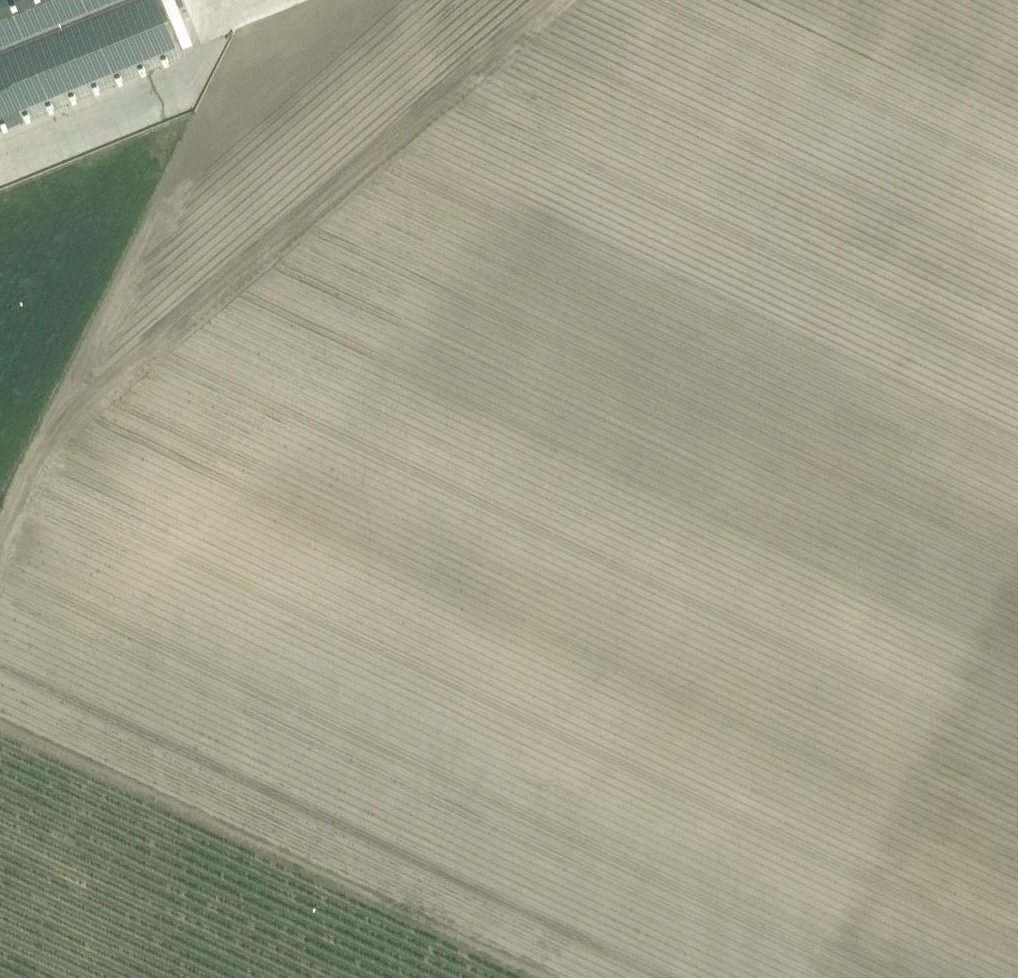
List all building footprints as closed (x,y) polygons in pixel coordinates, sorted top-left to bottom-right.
[(184,49),(164,0),(0,0),(0,124),(184,49)]
